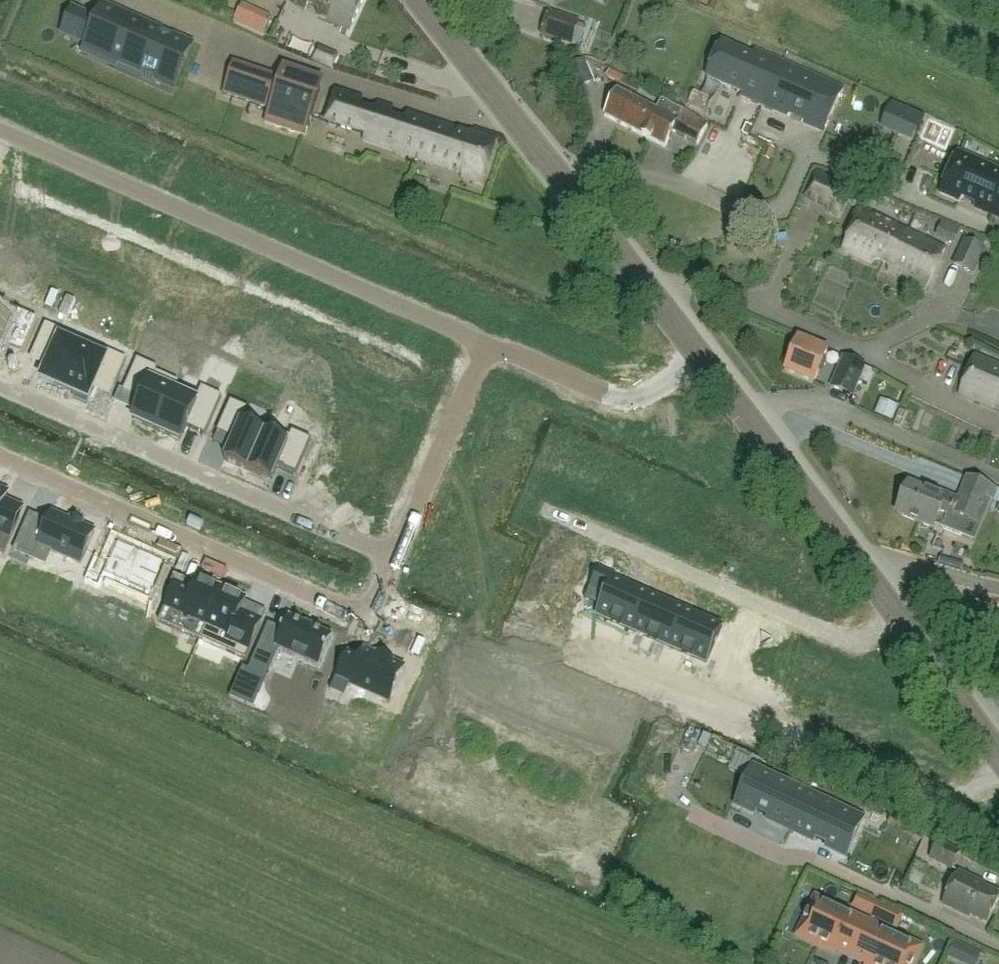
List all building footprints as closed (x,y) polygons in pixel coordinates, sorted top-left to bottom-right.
[(288,2),(305,10),(308,5),(319,10),(318,16),(350,31),(364,0),(289,0),(288,2)] [(155,81),(170,88),(187,49),(150,32),(152,28),(104,6),(87,44),(112,56),(110,61),(142,75),(155,81)] [(91,21),(71,12),(62,33),(82,42),(91,21)] [(263,36),(272,19),(257,12),(249,30),(263,36)] [(579,50),(584,36),(575,33),(579,23),(549,13),(541,36),(571,46),(570,47),(579,50)] [(723,44),(707,78),(742,94),(740,97),(763,107),(782,62),(756,51),(753,57),(723,44)] [(586,64),(584,60),(567,67),(578,89),(599,81),(590,62),(586,64)] [(844,90),(782,62),(763,107),(789,118),(793,114),(804,119),(803,125),(824,134),(844,90)] [(279,83),(232,67),(223,93),(270,109),(266,122),(304,135),(319,90),(282,77),(279,83)] [(610,70),(605,78),(637,94),(640,86),(610,70)] [(375,110),(363,106),(364,100),(337,91),(327,123),(365,136),(364,142),(402,156),(402,155),(461,175),(461,179),(483,186),(495,141),(407,113),(405,120),(392,116),(394,109),(378,104),(375,110)] [(657,111),(617,91),(604,116),(666,147),(673,133),(697,145),(708,125),(696,118),(696,117),(690,112),(685,109),(683,113),(661,102),(657,111)] [(926,119),(893,105),(883,130),(914,144),(926,119)] [(921,138),(947,149),(955,131),(929,120),(921,138)] [(774,150),(768,147),(763,158),(769,161),(774,150)] [(959,154),(941,193),(961,202),(964,198),(975,203),(975,208),(993,216),(998,203),(998,172),(959,154)] [(0,200),(0,202),(30,215),(22,232),(48,244),(63,210),(50,204),(58,188),(14,169),(0,200)] [(840,216),(851,189),(815,175),(806,198),(828,206),(826,210),(840,216)] [(904,248),(910,233),(861,210),(842,251),(872,264),(877,260),(883,263),(892,242),(904,248)] [(892,242),(883,263),(889,266),(889,273),(925,290),(946,249),(910,233),(904,248),(892,242)] [(974,275),(985,252),(965,242),(954,265),(974,275)] [(5,345),(23,353),(38,321),(18,312),(17,316),(0,308),(0,357),(5,345)] [(46,326),(32,359),(49,366),(42,381),(66,392),(87,344),(46,326)] [(814,383),(828,350),(799,337),(785,371),(814,383)] [(87,344),(66,392),(76,397),(74,401),(87,407),(99,380),(116,388),(127,361),(87,344)] [(959,395),(998,412),(998,366),(975,356),(959,395)] [(868,386),(874,371),(865,367),(843,358),(831,387),(853,396),(859,382),(868,386)] [(133,422),(157,432),(178,383),(156,374),(157,370),(138,361),(124,393),(142,401),(133,422)] [(177,388),(157,432),(181,442),(187,428),(206,436),(222,398),(202,389),(199,398),(177,388)] [(249,472),(268,428),(246,418),(249,410),(231,402),(218,434),(234,441),(225,462),(249,472)] [(327,421),(308,464),(327,472),(346,429),(327,421)] [(268,428),(249,472),(273,482),(280,466),(285,468),(284,470),(297,475),(312,441),(293,433),(290,438),(268,428)] [(909,484),(897,514),(934,530),(938,521),(942,523),(940,527),(961,536),(968,520),(977,524),(987,500),(991,502),(993,496),(996,490),(968,478),(957,504),(909,484)] [(0,493),(0,554),(5,556),(25,511),(7,503),(9,497),(0,493)] [(27,526),(15,554),(34,562),(40,547),(81,565),(95,534),(81,528),(82,525),(73,521),(72,523),(52,515),(44,534),(27,526)] [(96,556),(84,584),(100,591),(105,578),(150,598),(165,564),(119,544),(111,562),(96,556)] [(597,617),(634,633),(650,596),(616,581),(618,577),(599,568),(590,590),(606,597),(597,617)] [(172,595),(159,624),(201,642),(223,590),(200,579),(197,586),(193,594),(176,586),(172,595)] [(223,590),(201,642),(246,662),(260,631),(263,625),(241,615),(245,605),(247,600),(223,590)] [(650,596),(634,633),(671,649),(687,612),(650,596)] [(724,628),(687,612),(671,649),(707,665),(724,628)] [(320,669),(333,638),(290,619),(282,637),(267,631),(252,666),(267,672),(270,674),(280,652),(320,669)] [(348,655),(332,690),(346,697),(351,687),(390,704),(405,669),(392,663),(393,661),(379,655),(378,657),(364,652),(360,661),(348,655)] [(251,709),(264,679),(243,670),(230,700),(251,709)] [(677,719),(664,747),(705,766),(718,737),(677,719)] [(792,832),(809,795),(755,770),(738,806),(757,815),(759,811),(770,816),(768,820),(792,832)] [(856,835),(863,821),(809,795),(792,832),(816,843),(818,839),(828,844),(827,848),(846,857),(853,842),(857,835),(856,835)] [(952,870),(960,854),(938,843),(930,859),(952,870)] [(998,900),(998,894),(977,884),(978,881),(959,872),(943,906),(969,919),(970,916),(987,924),(998,900)] [(874,917),(879,906),(867,901),(862,912),(874,917)] [(856,957),(871,925),(822,902),(805,938),(839,954),(841,951),(856,957)] [(886,923),(891,912),(879,906),(874,917),(886,923)] [(920,948),(871,925),(856,957),(869,963),(912,963),(920,948)] [(973,961),(978,951),(956,941),(950,955),(959,959),(961,955),(973,961)]
